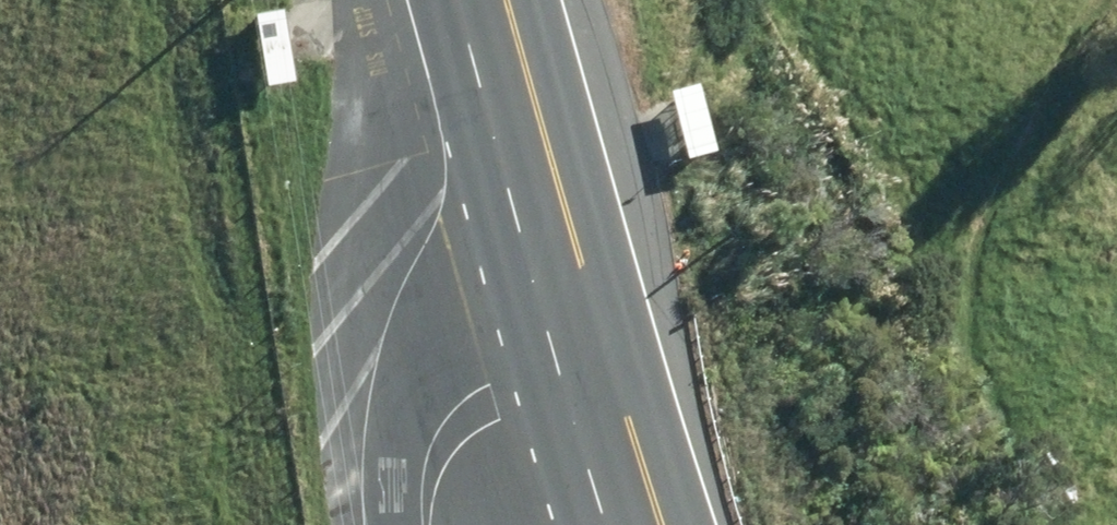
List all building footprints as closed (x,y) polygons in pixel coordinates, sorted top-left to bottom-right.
[(258,10),(235,14),(245,76),(268,72),(258,10)] [(699,95),(677,101),(692,158),(714,152),(699,95)]
